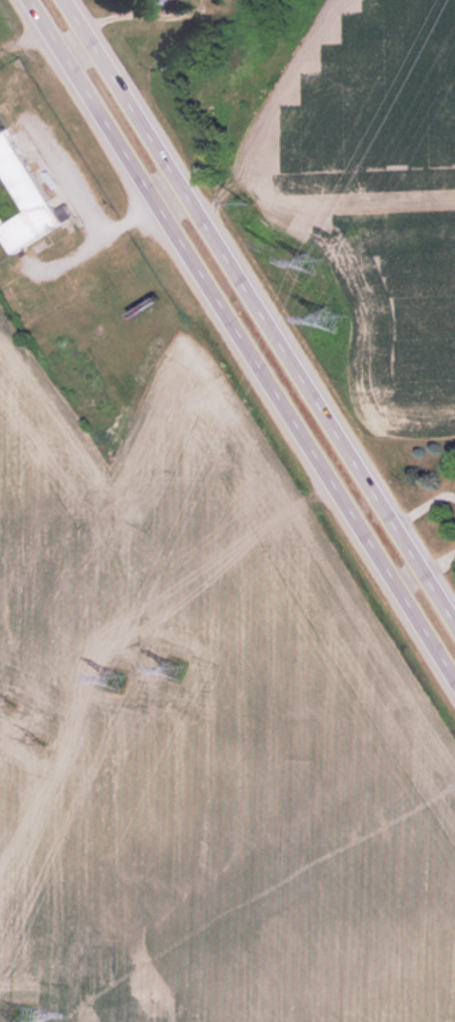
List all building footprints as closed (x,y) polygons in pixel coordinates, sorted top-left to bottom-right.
[(0,226),(0,234),(9,252),(71,220),(64,206),(51,213),(6,126),(0,130),(0,172),(22,214),(0,226)] [(31,1008),(12,1005),(9,1021),(29,1021),(31,1008)]
